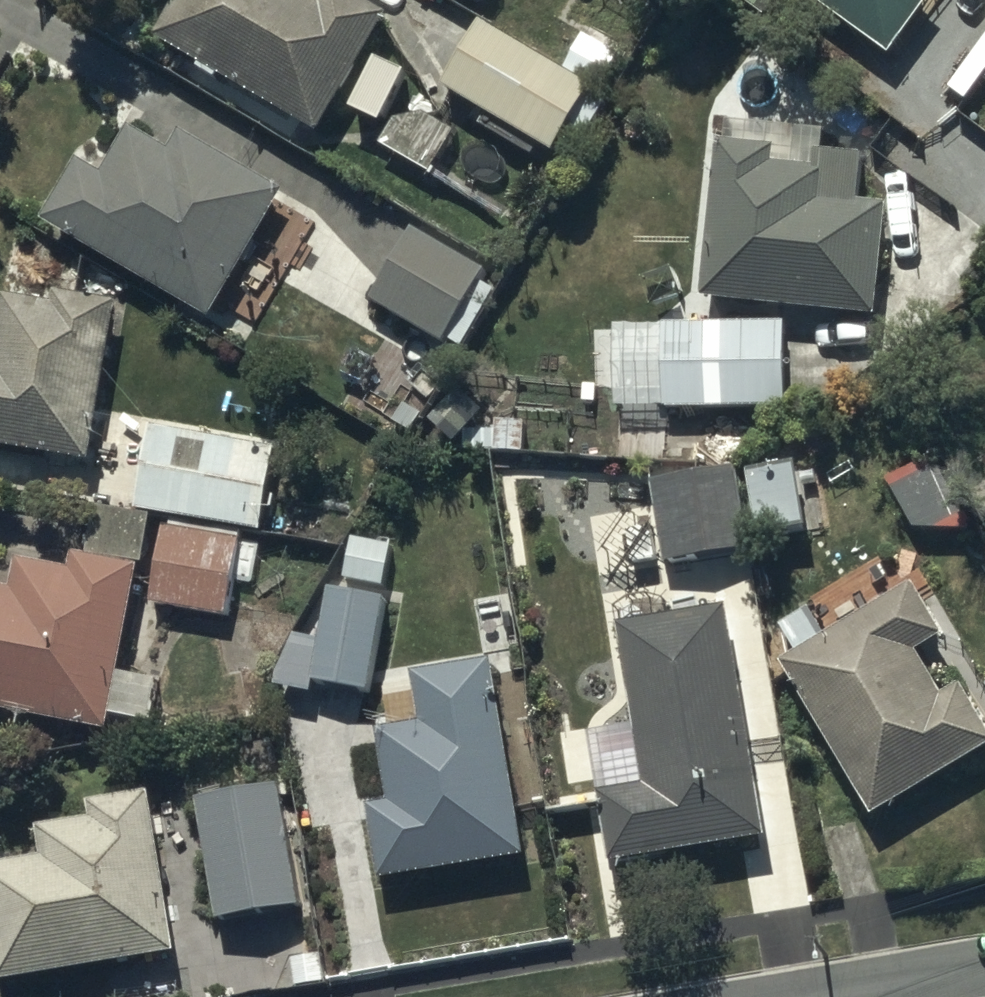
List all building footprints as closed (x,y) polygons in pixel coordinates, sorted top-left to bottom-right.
[(161,44),(208,73),(205,77),(224,89),(227,83),(325,144),(399,24),(360,0),(332,0),(327,8),(313,0),(187,0),(161,44)] [(761,21),(779,0),(736,0),(761,21)] [(896,70),(947,2),(945,0),(803,0),(896,70)] [(600,103),(560,78),(485,31),(443,98),(558,169),(600,103)] [(560,78),(600,103),(628,58),(588,33),(560,78)] [(83,175),(48,232),(216,335),(246,285),(271,300),(308,240),(280,223),(289,208),(189,147),(176,169),(136,145),(108,190),(83,175)] [(867,172),(819,168),(818,182),(778,177),(779,161),(720,155),(704,312),(879,329),(891,217),(863,214),(867,172)] [(419,238),(379,310),(453,351),(493,279),(419,238)] [(101,479),(130,318),(63,306),(61,316),(13,307),(0,376),(0,461),(101,479)] [(797,329),(621,333),(623,419),(799,415),(797,329)] [(159,430),(144,516),(274,540),(290,453),(159,430)] [(803,471),(753,480),(766,548),(816,539),(803,471)] [(658,489),(659,501),(671,574),(756,560),(742,476),(658,489)] [(110,749),(114,731),(152,740),(163,695),(120,685),(155,534),(100,522),(89,567),(76,564),(72,582),(19,570),(12,601),(0,598),(0,723),(110,749)] [(171,537),(157,614),(234,629),(249,552),(171,537)] [(789,672),(886,829),(984,768),(984,710),(973,691),(956,702),(933,665),(957,650),(924,596),(907,607),(889,579),(794,637),(808,660),(789,672)] [(301,648),(280,701),(380,715),(395,607),(337,599),(329,652),(301,648)] [(596,748),(606,804),(620,881),(775,853),(733,622),(630,640),(648,739),(596,748)] [(501,675),(422,687),(430,736),(384,743),(395,816),(373,820),(384,892),(531,870),(501,675)] [(292,797),(204,811),(224,936),(312,922),(292,797)] [(43,842),(47,871),(0,878),(0,996),(179,969),(154,805),(94,814),(96,834),(43,842)]
